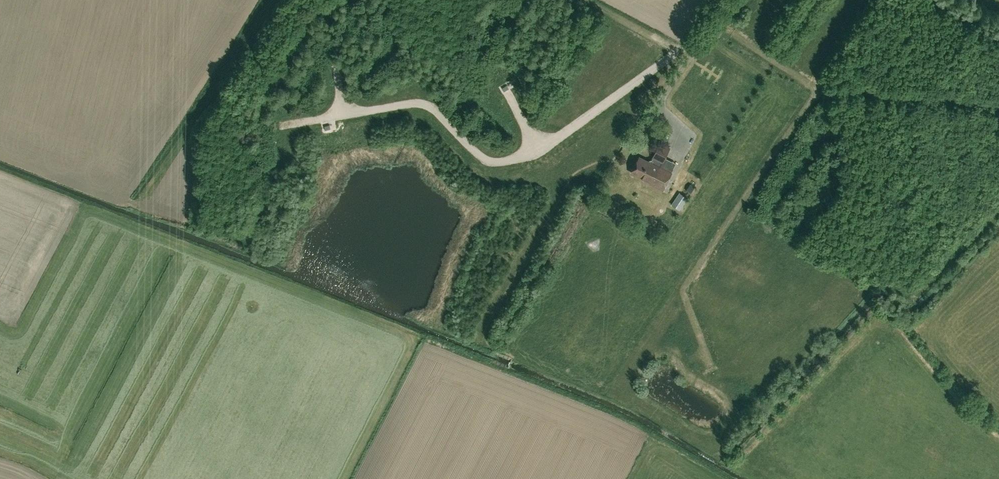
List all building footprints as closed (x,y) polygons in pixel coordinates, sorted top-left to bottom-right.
[(663,189),(671,172),(664,169),(673,150),(664,145),(657,160),(656,161),(647,161),(639,157),(634,168),(631,169),(632,171),(632,172),(633,174),(635,174),(646,179),(645,180),(663,189)]
